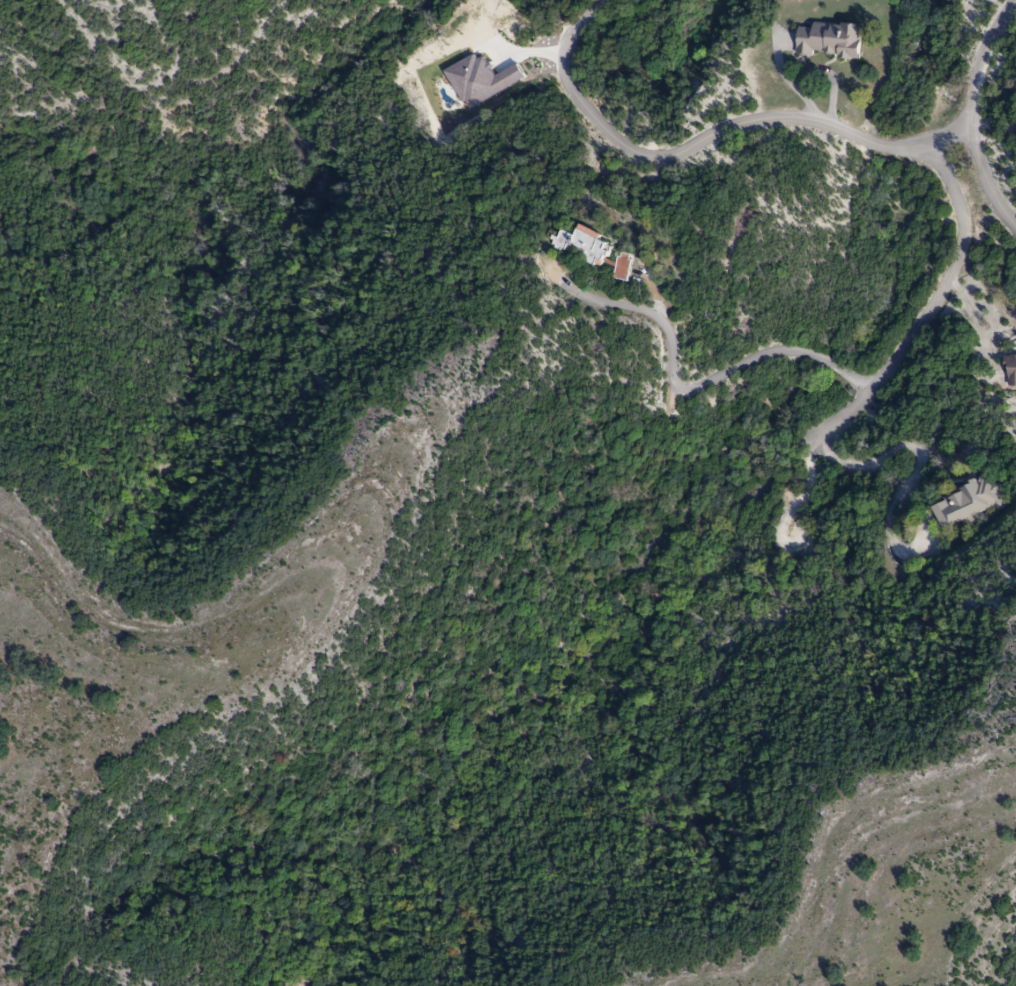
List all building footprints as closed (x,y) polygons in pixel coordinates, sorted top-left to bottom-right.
[(859,27),(797,22),(794,56),(857,60),(859,27)] [(613,273),(611,277),(622,282),(631,259),(613,251),(616,244),(574,227),(571,236),(555,229),(548,247),(613,273)] [(1005,387),(1015,387),(1015,353),(1006,353),(1005,387)] [(1002,504),(989,477),(929,505),(943,533),(1002,504)]
